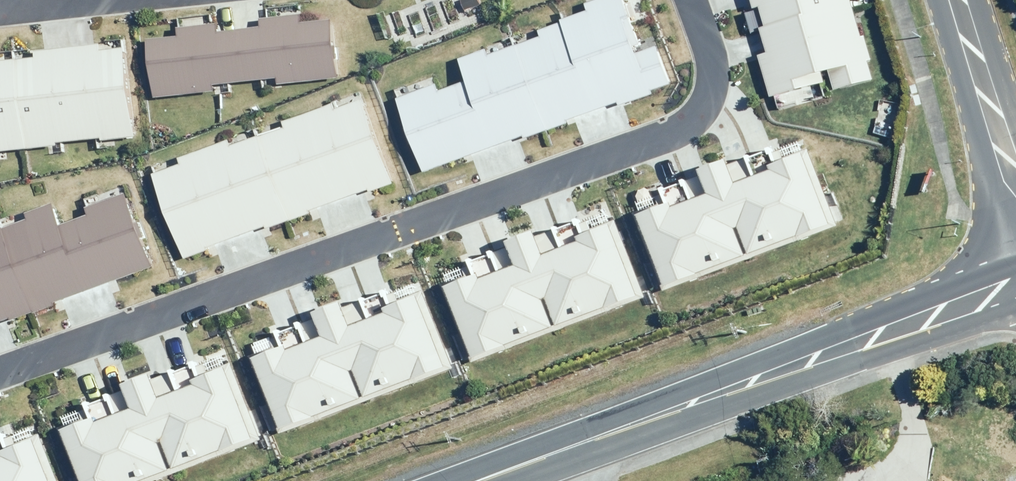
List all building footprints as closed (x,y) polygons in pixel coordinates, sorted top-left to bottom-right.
[(425,176),(673,84),(660,49),(645,55),(625,0),(592,0),(587,2),(592,15),(461,64),(466,78),(397,103),(425,176)] [(766,48),(757,51),(769,93),(827,77),(830,88),(865,78),(843,0),(753,0),(766,48)] [(331,20),(148,33),(152,91),(335,77),(331,20)] [(139,136),(130,43),(0,55),(0,149),(139,136)] [(358,96),(158,170),(192,260),(391,185),(358,96)] [(635,214),(663,290),(834,228),(806,152),(737,177),(730,159),(697,171),(704,189),(635,214)] [(152,270),(124,195),(0,241),(0,327),(152,270)] [(443,284),(471,360),(642,298),(614,222),(545,247),(538,229),(505,241),(512,259),(443,284)] [(248,357),(276,433),(447,371),(419,295),(350,320),(343,302),(310,314),(317,332),(248,357)] [(74,480),(136,480),(253,439),(225,363),(156,388),(149,370),(116,382),(123,400),(54,425),(74,480)] [(38,439),(0,453),(0,480),(53,480),(38,439)] [(825,479),(825,480),(900,480),(896,463),(825,479)]
